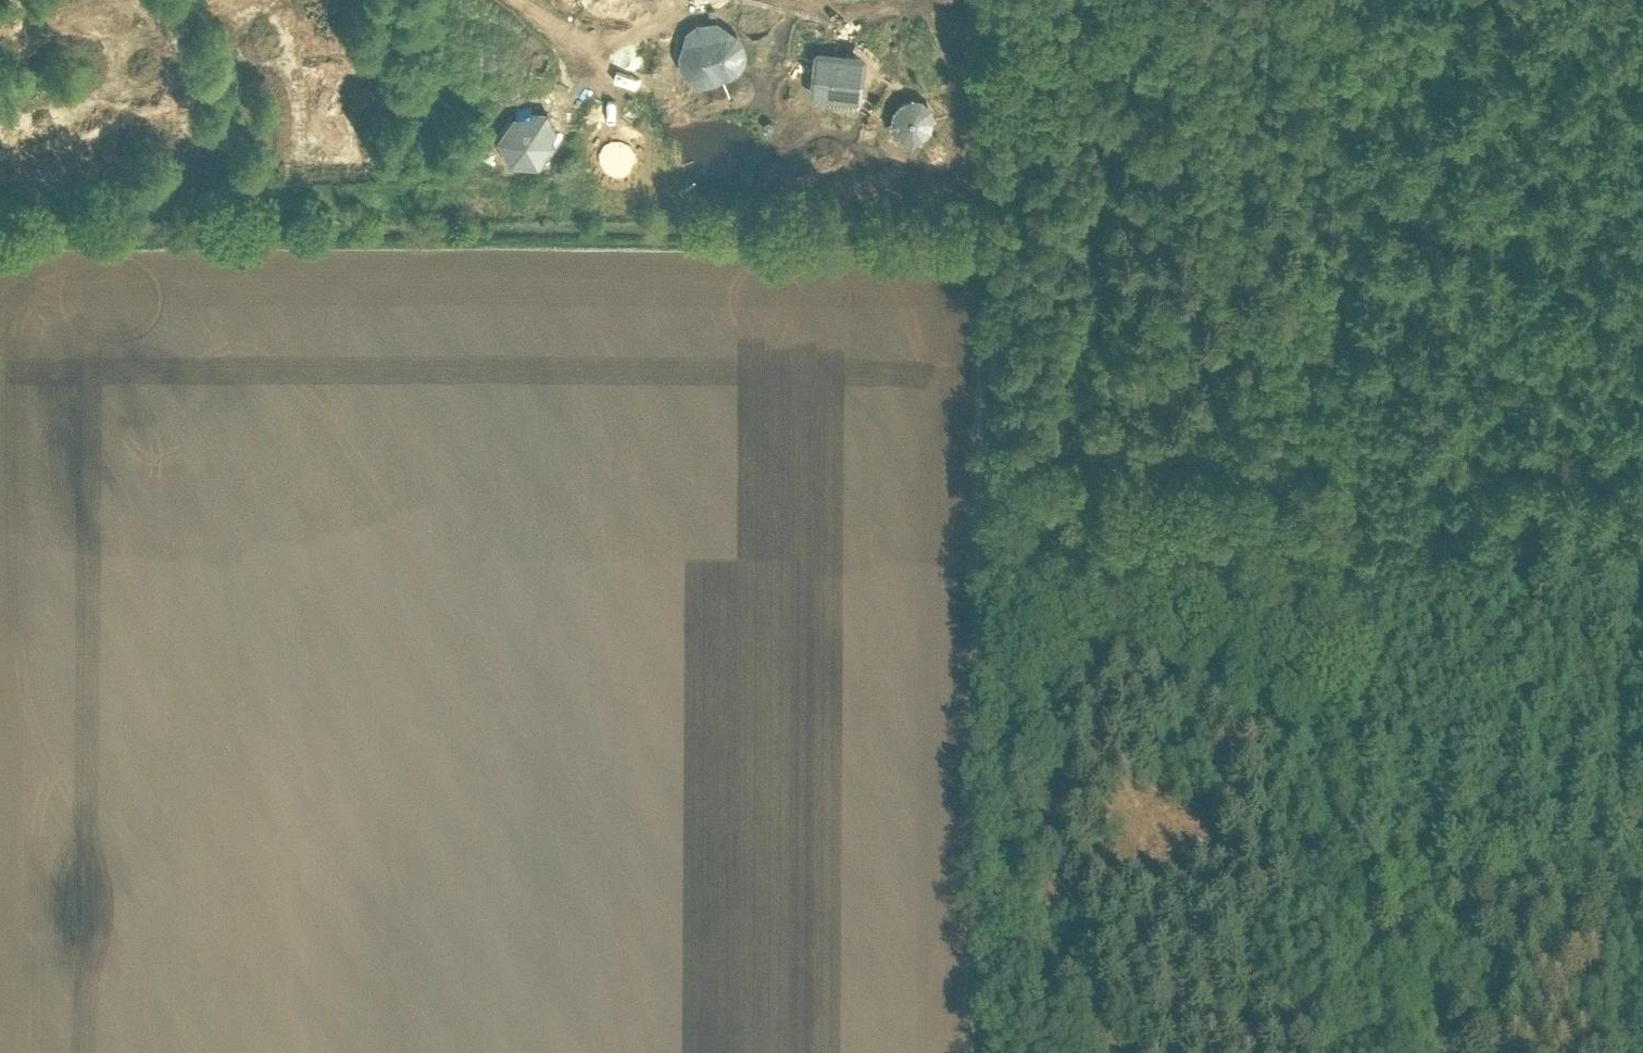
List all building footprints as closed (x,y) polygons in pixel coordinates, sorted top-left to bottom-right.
[(724,6),(719,15),(712,25),(706,34),(700,43),(700,56),(708,67),(722,71),(734,66),(740,56),(741,45),(743,38),(747,35),(755,30),(760,22),(758,8),(751,1),(748,0),(731,0),(724,6)] [(859,97),(863,62),(862,61),(861,59),(860,58),(858,56),(819,52),(816,79),(817,82),(818,85),(820,88),(822,91),(825,93),(828,93),(831,94),(830,106),(853,108),(855,96),(859,97)] [(896,110),(894,120),(898,129),(905,135),(914,138),(924,135),(930,127),(932,118),(929,108),(922,102),(912,100),(903,103),(896,110)] [(342,116),(340,188),(399,190),(399,119),(342,116)] [(552,147),(546,129),(546,123),(517,121),(503,140),(514,164),(520,161),(532,162),(538,166),(552,147)] [(603,151),(598,159),(599,169),(604,177),(612,182),(623,182),(631,177),(635,168),(635,158),(630,150),(621,145),(612,145),(603,151)]
